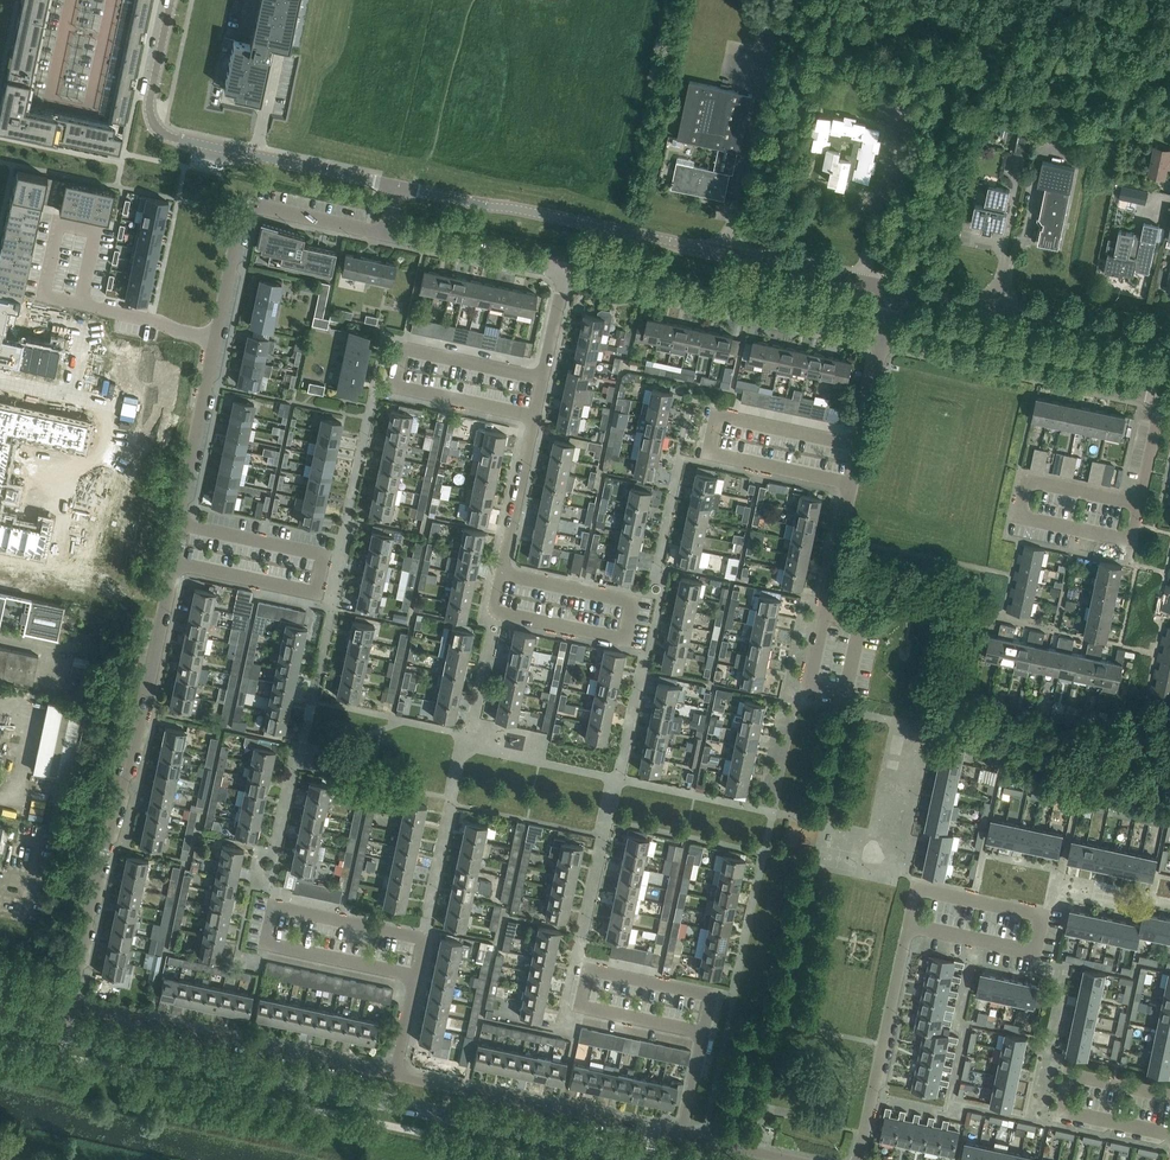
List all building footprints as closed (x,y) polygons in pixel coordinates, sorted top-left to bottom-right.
[(0,106),(0,125),(119,151),(122,136),(113,134),(115,125),(24,106),(42,23),(47,0),(23,0),(0,106)] [(111,119),(125,122),(133,86),(130,86),(132,76),(135,76),(142,40),(140,40),(142,30),(144,31),(151,0),(137,0),(111,119)] [(273,42),(289,46),(298,0),(259,0),(250,43),(234,40),(224,87),(235,89),(234,95),(260,101),(273,42)] [(759,16),(756,30),(771,33),(773,19),(759,16)] [(672,184),(671,189),(724,200),(730,174),(735,175),(752,94),(690,81),(677,138),(719,147),(714,170),(696,166),(697,160),(678,156),(673,180),(672,180),(671,184),(672,184)] [(817,127),(814,126),(811,137),(814,138),(812,148),(827,151),(823,166),(832,168),(829,182),(837,183),(836,187),(844,189),(847,177),(868,181),(870,171),(873,172),(875,161),(872,160),(874,151),(877,151),(880,140),(877,140),(879,129),(865,126),(865,123),(855,121),(856,118),(845,116),(844,119),(834,117),(833,120),(819,117),(817,127)] [(1008,128),(1002,126),(999,137),(1005,138),(1008,128)] [(1019,129),(1014,152),(1023,154),(1028,131),(1019,129)] [(1155,146),(1149,174),(1164,178),(1167,163),(1169,164),(1169,150),(1155,146)] [(1036,184),(1046,186),(1040,212),(1039,217),(1042,221),(1044,221),(1043,227),(1041,227),(1038,243),(1058,247),(1075,167),(1041,160),(1036,184)] [(22,297),(40,209),(42,202),(60,206),(59,211),(61,211),(61,209),(69,210),(68,213),(76,215),(76,212),(84,213),(83,216),(84,217),(85,214),(92,215),(92,218),(99,220),(100,217),(107,219),(107,221),(108,222),(115,191),(17,170),(17,172),(15,179),(14,187),(12,194),(12,196),(14,196),(13,203),(10,203),(8,211),(11,211),(10,218),(7,218),(7,219),(9,220),(8,227),(5,226),(3,234),(6,235),(5,242),(2,241),(2,243),(4,244),(3,251),(0,250),(0,258),(1,259),(0,263),(0,292),(22,297)] [(971,223),(983,225),(982,230),(981,230),(987,232),(987,231),(991,232),(993,227),(1004,230),(1008,211),(1004,210),(1004,208),(1006,208),(1010,190),(989,185),(985,204),(986,204),(986,206),(975,204),(971,223)] [(1132,188),(1130,201),(1145,204),(1148,191),(1132,188)] [(140,196),(137,209),(165,215),(168,202),(140,196)] [(138,222),(163,227),(165,215),(137,209),(137,210),(143,211),(141,222),(138,222)] [(160,240),(163,227),(138,222),(135,235),(160,240)] [(279,262),(327,272),(331,273),(336,251),(303,244),(304,236),(262,223),(257,244),(261,245),(260,249),(281,254),(279,262)] [(1133,275),(1134,271),(1149,274),(1159,226),(1144,223),(1141,238),(1134,237),(1134,234),(1119,231),(1114,255),(1108,253),(1104,271),(1123,275),(1123,273),(1133,275)] [(158,253),(160,240),(135,235),(133,247),(158,253)] [(130,260),(155,265),(158,253),(133,247),(130,260)] [(396,264),(345,253),(341,273),(392,284),(396,264)] [(155,265),(130,260),(133,261),(130,273),(152,278),(155,265)] [(434,294),(438,273),(424,270),(419,291),(434,294)] [(150,290),(152,278),(130,273),(128,285),(150,290)] [(438,273),(434,294),(448,297),(452,276),(438,273)] [(452,276),(448,297),(461,300),(466,279),(452,276)] [(251,325),(272,329),(281,283),(260,279),(251,325)] [(466,279),(461,300),(475,303),(480,282),(466,279)] [(321,283),(314,316),(322,317),(329,284),(321,282),(321,283)] [(480,282),(475,303),(490,306),(494,285),(480,282)] [(301,283),(299,290),(313,292),(315,286),(301,283)] [(147,303),(150,290),(128,285),(125,299),(147,303)] [(494,285),(490,306),(503,309),(508,288),(494,285)] [(522,291),(508,288),(503,309),(502,314),(516,317),(518,312),(522,291)] [(536,294),(522,291),(518,312),(532,315),(536,294)] [(2,360),(2,363),(9,364),(9,362),(28,366),(28,368),(35,370),(35,367),(46,370),(45,372),(52,373),(52,371),(54,371),(59,348),(1,335),(3,326),(13,328),(20,297),(0,292),(0,360),(2,360)] [(341,309),(339,316),(351,319),(352,312),(341,309)] [(582,328),(603,333),(605,322),(609,323),(613,320),(614,315),(612,310),(604,309),(599,312),(598,317),(585,314),(582,328)] [(183,311),(183,323),(195,323),(195,312),(183,311)] [(366,314),(364,321),(376,324),(378,317),(366,314)] [(327,328),(329,319),(322,317),(314,316),(312,325),(327,328)] [(413,318),(410,332),(418,333),(421,319),(413,318)] [(658,342),(662,321),(648,318),(648,320),(639,319),(635,340),(645,342),(645,339),(658,342)] [(464,321),(462,328),(470,330),(471,322),(464,321)] [(676,324),(662,321),(658,342),(657,349),(671,352),(672,345),(676,324)] [(434,322),(431,336),(439,338),(442,324),(434,322)] [(439,338),(446,339),(449,325),(442,324),(439,338)] [(676,324),(672,345),(686,348),(690,327),(676,324)] [(690,327),(686,348),(700,351),(704,330),(690,327)] [(462,328),(459,342),(467,344),(470,330),(462,328)] [(601,341),(603,333),(582,328),(579,342),(600,346),(601,341)] [(467,344),(474,345),(477,331),(470,330),(467,344)] [(704,330),(700,351),(714,354),(718,333),(704,330)] [(350,331),(338,390),(355,393),(356,386),(359,387),(368,344),(365,343),(367,334),(350,331)] [(189,344),(192,335),(179,332),(177,341),(189,344)] [(718,333),(714,354),(728,357),(733,336),(718,333)] [(490,334),(487,348),(495,350),(498,336),(490,334)] [(249,335),(246,347),(265,351),(272,353),(275,340),(268,339),(252,335),(249,335)] [(495,350),(502,351),(505,337),(498,336),(495,350)] [(622,346),(624,338),(617,337),(615,344),(617,344),(622,346)] [(630,339),(624,338),(621,351),(627,352),(630,339)] [(296,339),(293,350),(297,351),(301,352),(303,340),(296,339)] [(518,340),(516,354),(523,356),(526,342),(518,340)] [(749,360),(746,360),(744,367),(753,369),(755,362),(764,364),(768,343),(754,340),(749,360)] [(526,342),(523,356),(530,357),(533,343),(526,342)] [(597,361),(600,346),(579,342),(576,356),(597,361)] [(782,346),(768,343),(764,364),(777,367),(782,346)] [(796,349),(782,346),(777,367),(791,370),(796,349)] [(246,347),(243,359),(263,363),(265,351),(246,347)] [(805,373),(810,352),(796,349),(791,370),(805,373)] [(810,352),(805,373),(819,376),(823,355),(810,352)] [(823,355),(819,376),(833,379),(838,358),(823,355)] [(594,375),(597,361),(576,356),(573,370),(590,374),(594,375)] [(838,358),(833,379),(847,382),(852,362),(838,358)] [(243,359),(241,371),(260,375),(268,376),(270,377),(272,365),(263,363),(243,359)] [(653,372),(655,360),(646,359),(644,370),(653,372)] [(655,360),(653,372),(665,374),(667,362),(655,360)] [(590,374),(573,370),(569,369),(566,383),(587,388),(590,374)] [(241,371),(238,383),(257,387),(260,375),(241,371)] [(737,379),(735,390),(743,391),(744,388),(745,381),(737,379)] [(323,394),(325,385),(309,382),(308,391),(323,394)] [(584,402),(587,388),(566,383),(563,397),(584,402)] [(744,388),(743,391),(741,402),(748,403),(751,389),(744,388)] [(649,403),(670,408),(673,393),(652,389),(649,403)] [(758,391),(755,405),(763,406),(766,393),(758,391)] [(779,396),(776,409),(783,411),(786,397),(779,396)] [(581,416),(584,402),(563,397),(560,411),(581,416)] [(783,411),(790,413),(793,399),(786,397),(783,411)] [(1047,423),(1051,401),(1036,398),(1032,420),(1047,423)] [(251,416),(254,404),(234,400),(232,412),(251,416)] [(1051,401),(1047,423),(1061,426),(1066,404),(1051,401)] [(670,408),(649,403),(643,402),(640,416),(667,421),(670,408)] [(806,402),(803,415),(811,417),(814,403),(806,402)] [(811,417),(818,419),(821,405),(814,403),(811,417)] [(398,411),(412,414),(421,416),(423,409),(399,404),(398,411)] [(1066,404),(1061,426),(1076,429),(1081,407),(1066,404)] [(11,439),(12,432),(20,434),(19,437),(25,439),(26,435),(34,437),(33,440),(39,442),(40,438),(54,442),(54,445),(60,446),(60,443),(68,445),(68,448),(74,449),(74,446),(88,449),(93,425),(0,405),(0,489),(11,439)] [(1081,407),(1076,429),(1091,432),(1096,410),(1081,407)] [(835,408),(832,422),(839,423),(842,409),(835,408)] [(388,425),(408,430),(411,415),(412,415),(412,414),(398,411),(390,410),(391,411),(388,425)] [(1096,410),(1091,432),(1105,435),(1110,413),(1096,410)] [(578,430),(581,416),(560,411),(557,426),(578,430)] [(249,428),(251,416),(232,412),(229,424),(249,428)] [(1110,413),(1105,435),(1121,438),(1125,416),(1110,413)] [(643,431),(664,436),(667,421),(640,416),(639,415),(636,430),(643,431)] [(339,435),(341,423),(322,419),(319,431),(339,435)] [(433,430),(441,432),(443,422),(436,420),(433,430)] [(249,428),(229,424),(227,435),(246,439),(249,428)] [(384,440),(405,445),(408,430),(388,425),(384,440)] [(617,432),(617,433),(622,434),(621,441),(622,441),(625,427),(618,425),(617,432)] [(482,445),(502,450),(505,436),(506,435),(477,429),(474,444),(482,445)] [(117,430),(114,443),(137,448),(139,435),(117,430)] [(339,435),(319,431),(317,443),(336,447),(339,435)] [(603,441),(605,432),(599,431),(597,439),(603,441)] [(664,436),(643,431),(641,445),(662,449),(664,436)] [(244,451),(246,439),(227,435),(225,446),(244,451)] [(430,444),(438,446),(440,436),(432,435),(430,444)] [(551,455),(571,459),(574,445),(575,445),(575,444),(554,439),(554,440),(555,440),(551,455)] [(405,445),(384,440),(381,455),(402,459),(405,445)] [(593,456),(600,458),(602,445),(601,444),(589,441),(587,448),(595,449),(593,456)] [(114,443),(112,456),(134,461),(137,448),(114,443)] [(334,458),(336,447),(317,443),(314,454),(334,458)] [(482,445),(479,460),(499,464),(502,450),(482,445)] [(641,445),(638,459),(659,463),(662,449),(641,445)] [(241,462),(244,451),(225,446),(222,458),(241,462)] [(264,447),(262,454),(274,457),(275,450),(264,447)] [(427,459),(435,461),(437,451),(429,450),(427,459)] [(1040,452),(1034,451),(1030,469),(1037,470),(1040,452)] [(1047,454),(1040,452),(1037,470),(1043,471),(1047,454)] [(331,469),(334,458),(314,454),(312,465),(331,469)] [(409,461),(402,459),(381,455),(378,469),(399,474),(405,475),(409,461)] [(551,455),(548,469),(568,473),(571,459),(551,455)] [(112,456),(109,468),(131,473),(134,461),(112,456)] [(1059,475),(1066,476),(1070,459),(1063,457),(1059,475)] [(239,473),(241,462),(222,458),(220,469),(239,473)] [(475,475),(496,479),(499,464),(479,460),(474,459),(470,474),(475,475)] [(638,459),(635,473),(656,478),(659,463),(638,459)] [(1076,460),(1070,459),(1066,476),(1073,478),(1076,460)] [(1095,482),(1098,465),(1092,463),(1088,481),(1095,482)] [(424,473),(432,475),(434,466),(426,464),(424,473)] [(1115,466),(1105,464),(1105,466),(1101,484),(1111,486),(1115,466)] [(329,480),(331,469),(312,465),(310,476),(329,480)] [(1105,466),(1098,465),(1095,482),(1101,484),(1105,466)] [(109,468),(106,481),(129,486),(131,473),(109,468)] [(237,484),(239,473),(220,469),(217,480),(237,484)] [(378,469),(375,484),(396,488),(399,474),(378,469)] [(568,473),(548,469),(545,484),(565,488),(572,490),(576,475),(568,473)] [(694,488),(714,492),(717,478),(718,477),(696,473),(697,473),(694,488)] [(475,475),(472,490),(492,494),(496,479),(475,475)] [(327,492),(329,480),(310,476),(307,487),(327,492)] [(421,488),(428,490),(430,480),(423,479),(421,488)] [(234,496),(237,484),(217,480),(215,492),(234,496)] [(106,481),(103,494),(126,499),(129,486),(106,481)] [(635,482),(634,487),(652,491),(653,486),(635,482)] [(6,484),(4,495),(15,498),(18,487),(6,484)] [(401,490),(396,488),(375,484),(372,499),(392,503),(398,504),(401,490)] [(545,484),(542,499),(562,503),(565,488),(545,484)] [(324,503),(327,492),(307,487),(305,499),(324,503)] [(628,502),(648,506),(651,492),(652,492),(653,491),(652,491),(634,487),(631,487),(631,488),(628,502)] [(691,502),(711,506),(714,492),(694,488),(691,502)] [(465,503),(469,504),(489,509),(492,494),(472,490),(468,489),(465,503)] [(232,508),(234,496),(215,492),(212,504),(232,508)] [(418,503),(425,504),(427,495),(420,493),(418,503)] [(798,510),(818,514),(821,499),(822,500),(822,499),(800,494),(800,495),(801,495),(798,510)] [(322,515),(324,503),(305,499),(302,510),(322,515)] [(368,513),(368,514),(390,519),(390,518),(389,518),(392,503),(372,499),(369,513),(368,513)] [(542,499),(539,513),(559,517),(562,503),(542,499)] [(102,502),(99,515),(121,519),(124,506),(102,502)] [(625,517),(645,521),(648,506),(628,502),(625,517)] [(687,517),(707,521),(711,506),(691,502),(687,517)] [(465,518),(465,519),(487,524),(487,523),(486,523),(489,509),(469,504),(466,518),(465,518)] [(415,517),(422,519),(424,510),(417,508),(415,517)] [(588,509),(584,524),(590,525),(594,510),(588,509)] [(319,527),(322,515),(302,510),(300,523),(319,527)] [(795,524),(815,529),(818,514),(798,510),(795,524)] [(539,513),(536,528),(556,533),(559,517),(539,513)] [(99,515),(96,527),(119,532),(121,519),(99,515)] [(622,531),(642,536),(645,521),(625,517),(622,531)] [(684,532),(704,536),(707,521),(687,517),(684,532)] [(5,548),(5,546),(16,548),(16,550),(22,552),(23,549),(34,552),(33,554),(39,556),(40,553),(42,554),(49,520),(41,518),(39,528),(0,520),(0,547),(5,548)] [(429,537),(438,539),(441,523),(432,521),(429,537)] [(792,539),(812,543),(815,529),(795,524),(792,539)] [(372,532),(369,547),(389,551),(392,539),(401,541),(403,531),(375,525),(374,531),(371,531),(371,532),(372,532)] [(96,527),(94,540),(116,544),(119,532),(96,527)] [(461,543),(481,548),(484,533),(485,534),(485,533),(463,528),(463,529),(464,529),(461,543)] [(536,528),(533,543),(553,547),(556,533),(536,528)] [(619,546),(639,551),(642,536),(622,531),(619,546)] [(681,547),(701,551),(706,552),(707,547),(702,546),(704,536),(684,532),(681,547)] [(788,554),(809,558),(812,543),(792,539),(788,554)] [(94,540),(91,552),(113,557),(116,544),(94,540)] [(420,552),(422,542),(415,541),(413,551),(420,552)] [(457,558),(478,562),(481,548),(461,543),(457,558)] [(553,547),(533,543),(530,557),(529,557),(529,558),(550,562),(551,561),(550,561),(551,554),(557,556),(559,548),(553,547)] [(1040,567),(1044,549),(1024,545),(1022,557),(1018,556),(1017,561),(1021,562),(1021,563),(1040,567)] [(616,561),(636,565),(639,551),(619,546),(616,561)] [(366,561),(386,565),(389,551),(369,547),(366,561)] [(564,565),(572,567),(575,548),(567,547),(564,565)] [(677,561),(699,566),(699,565),(698,565),(701,551),(681,547),(678,561),(677,561)] [(91,552),(88,565),(110,570),(113,557),(91,552)] [(576,553),(572,572),(581,574),(585,555),(576,553)] [(404,554),(401,569),(402,569),(409,571),(416,572),(417,567),(410,566),(412,556),(404,554)] [(809,558),(788,554),(785,568),(806,573),(809,558)] [(599,557),(589,555),(586,570),(596,572),(599,557)] [(410,566),(417,567),(419,558),(412,556),(410,566)] [(454,573),(474,577),(478,562),(457,558),(454,573)] [(386,565),(366,561),(362,576),(383,580),(386,565)] [(636,565),(616,561),(613,575),(612,575),(612,576),(634,580),(634,579),(633,579),(636,565)] [(1097,576),(1119,581),(1122,566),(1100,561),(1097,576)] [(1037,583),(1040,567),(1021,563),(1018,574),(1015,573),(1014,578),(1017,579),(1037,583)] [(806,573),(785,568),(780,567),(777,582),(804,588),(804,587),(803,587),(806,573)] [(407,580),(414,582),(416,572),(409,571),(407,580)] [(474,577),(454,573),(449,572),(447,577),(453,578),(451,588),(471,592),(474,577)] [(383,580),(362,576),(359,590),(380,595),(383,580)] [(1119,581),(1097,576),(1094,591),(1116,596),(1119,581)] [(678,593),(698,597),(701,583),(702,583),(702,582),(681,578),(681,579),(678,593)] [(1033,600),(1037,583),(1017,579),(1015,591),(1011,590),(1010,595),(1014,595),(1014,596),(1033,600)] [(191,604),(213,608),(216,593),(221,595),(223,588),(206,584),(205,590),(194,588),(191,604)] [(404,594),(411,596),(413,587),(406,585),(404,594)] [(471,592),(451,588),(448,602),(468,606),(471,592)] [(380,595),(359,590),(356,605),(355,604),(355,606),(377,610),(378,610),(377,609),(380,595)] [(1116,596),(1094,591),(1091,606),(1113,610),(1116,596)] [(22,632),(24,632),(31,599),(31,598),(0,592),(0,627),(22,632)] [(698,597),(678,593),(675,608),(695,612),(698,597)] [(1168,593),(1165,605),(1162,604),(1161,609),(1169,611),(1169,594),(1168,593)] [(757,610),(777,614),(780,600),(781,600),(781,599),(760,595),(760,596),(757,610)] [(1030,617),(1033,600),(1014,596),(1011,607),(1007,606),(1006,612),(1030,617)] [(31,599),(24,632),(58,640),(58,638),(65,606),(31,599)] [(244,610),(251,611),(253,602),(246,600),(244,610)] [(400,609),(407,611),(410,601),(403,600),(400,609)] [(1064,609),(1071,610),(1072,601),(1066,600),(1064,609)] [(262,615),(264,602),(258,601),(255,614),(262,615)] [(421,603),(414,601),(413,610),(419,611),(421,603)] [(269,617),(271,604),(264,602),(262,615),(269,617)] [(468,606),(448,602),(445,616),(444,616),(444,617),(465,622),(466,621),(465,621),(468,606)] [(213,608),(191,604),(188,618),(210,623),(213,608)] [(275,618),(278,605),(271,604),(269,617),(275,618)] [(282,620),(285,607),(278,605),(275,618),(280,619),(282,620)] [(1113,610),(1091,606),(1088,620),(1110,625),(1113,610)] [(289,621),(292,608),(285,607),(282,620),(289,621)] [(296,623),(298,610),(292,608),(289,621),(296,623)] [(695,612),(675,608),(672,622),(692,627),(695,612)] [(303,624),(305,611),(298,610),(296,623),(303,624)] [(754,624),(774,629),(777,614),(757,610),(754,624)] [(240,624),(247,626),(250,616),(242,615),(240,624)] [(210,623),(188,618),(185,633),(207,638),(210,623)] [(281,638),(304,643),(307,628),(302,627),(303,624),(296,623),(289,621),(282,620),(280,619),(279,623),(284,628),(281,638)] [(1110,625),(1088,620),(1084,635),(1106,640),(1110,625)] [(349,637),(370,641),(373,627),(374,627),(374,626),(352,621),(352,622),(349,637)] [(261,624),(253,622),(251,632),(258,634),(261,624)] [(692,627),(672,622),(669,637),(689,641),(692,627)] [(751,639),(771,643),(774,629),(754,624),(751,639)] [(1000,661),(1008,625),(1000,624),(998,637),(990,635),(985,658),(1000,661)] [(1015,664),(1020,642),(1012,640),(1015,627),(1008,625),(1000,661),(1015,664)] [(1169,645),(1169,627),(1168,627),(1165,638),(1162,638),(1161,643),(1164,644),(1164,643),(1169,645)] [(449,643),(469,647),(472,633),(473,634),(473,632),(451,628),(451,629),(452,629),(449,643)] [(237,639),(244,640),(246,631),(239,629),(237,639)] [(535,635),(535,634),(513,630),(513,631),(514,631),(511,645),(531,649),(534,635),(535,635)] [(1030,667),(1037,632),(1030,630),(1027,643),(1020,642),(1015,664),(1030,667)] [(1044,671),(1049,648),(1042,646),(1044,633),(1037,632),(1030,667),(1044,671)] [(207,638),(185,633),(181,648),(203,652),(207,638)] [(398,642),(405,644),(407,634),(400,633),(398,642)] [(1059,674),(1067,638),(1059,636),(1056,650),(1049,648),(1044,671),(1059,674)] [(257,638),(250,637),(248,647),(255,648),(257,638)] [(370,641),(349,637),(346,652),(367,656),(370,641)] [(687,650),(689,641),(669,637),(666,652),(686,656),(692,657),(693,651),(687,650)] [(304,643),(281,638),(278,653),(301,658),(304,643)] [(1074,677),(1078,655),(1071,653),(1074,640),(1067,638),(1059,674),(1074,677)] [(748,654),(768,658),(771,643),(751,639),(748,654)] [(831,642),(826,659),(836,663),(842,646),(831,642)] [(445,658),(466,662),(469,647),(449,643),(445,658)] [(1088,680),(1096,644),(1088,643),(1086,656),(1078,655),(1074,677),(1088,680)] [(1164,644),(1162,655),(1158,654),(1157,660),(1161,661),(1161,660),(1169,662),(1169,645),(1164,643),(1164,644)] [(234,653),(241,655),(243,645),(236,644),(234,653)] [(1103,683),(1108,661),(1100,659),(1103,646),(1096,644),(1088,680),(1103,683)] [(528,664),(531,649),(511,645),(508,659),(528,664)] [(0,647),(0,677),(32,684),(38,656),(0,647)] [(203,652),(181,648),(178,662),(200,667),(203,652)] [(394,662),(401,664),(404,649),(397,648),(394,662)] [(601,664),(621,669),(624,655),(625,655),(625,654),(603,649),(603,650),(604,650),(601,664)] [(1108,661),(1103,683),(1118,686),(1126,651),(1118,649),(1115,662),(1108,661)] [(254,653),(247,652),(245,661),(252,663),(254,653)] [(343,666),(364,671),(368,672),(369,667),(364,666),(367,656),(346,652),(343,666)] [(683,670),(686,656),(666,652),(663,666),(662,666),(662,667),(683,671),(683,670)] [(275,668),(297,673),(301,658),(278,653),(275,668)] [(768,658),(748,654),(745,669),(765,673),(768,658)] [(76,656),(73,674),(87,677),(91,659),(76,656)] [(466,662),(445,658),(442,672),(463,677),(466,662)] [(574,659),(568,658),(565,672),(571,673),(574,659)] [(231,668),(238,670),(240,660),(233,659),(231,668)] [(526,674),(528,664),(508,659),(505,674),(525,679),(531,680),(532,675),(526,674)] [(1157,678),(1157,677),(1169,680),(1169,662),(1161,660),(1161,661),(1158,672),(1155,671),(1153,677),(1157,678)] [(200,667),(178,662),(175,677),(197,681),(200,667)] [(394,662),(392,671),(399,673),(401,664),(394,662)] [(598,679),(618,683),(621,669),(601,664),(598,679)] [(251,668),(244,666),(242,676),(249,677),(251,668)] [(360,685),(364,671),(343,666),(340,681),(360,685)] [(272,682),(294,687),(297,673),(275,668),(272,682)] [(765,673),(745,669),(742,683),(741,682),(741,683),(762,688),(763,687),(762,687),(765,673)] [(463,677),(442,672),(439,687),(460,691),(463,677)] [(228,683),(235,684),(237,675),(230,673),(228,683)] [(522,693),(525,679),(505,674),(501,689),(522,693)] [(389,686),(396,687),(398,678),(391,676),(389,686)] [(197,681),(175,677),(172,691),(194,696),(197,681)] [(1151,688),(1150,693),(1169,698),(1169,680),(1157,677),(1157,678),(1155,689),(1151,688)] [(618,683),(598,679),(594,694),(614,698),(618,683)] [(82,680),(78,699),(88,701),(92,682),(82,680)] [(248,683),(241,681),(238,690),(246,692),(248,683)] [(357,699),(360,685),(340,681),(337,695),(336,695),(336,696),(358,701),(358,700),(357,699)] [(656,697),(676,701),(679,687),(680,687),(680,686),(658,681),(658,682),(659,683),(656,697)] [(269,697),(291,702),(294,687),(272,682),(269,697)] [(436,702),(456,706),(460,691),(439,687),(436,702)] [(225,697),(232,699),(234,690),(227,688),(225,697)] [(722,695),(722,697),(731,699),(732,692),(717,688),(716,694),(722,695)] [(518,708),(522,693),(501,689),(498,704),(518,708)] [(548,699),(549,692),(541,690),(540,698),(548,699)] [(199,697),(194,696),(172,691),(169,707),(196,712),(199,697)] [(385,700),(393,702),(395,693),(387,691),(385,700)] [(614,698),(594,694),(590,693),(588,698),(593,699),(591,708),(611,713),(614,698)] [(245,697),(238,695),(236,705),(243,706),(245,697)] [(291,702),(269,697),(266,711),(288,716),(291,702)] [(653,711),(673,716),(675,708),(679,709),(681,702),(676,701),(656,697),(653,711)] [(1007,698),(1006,708),(1013,709),(1015,700),(1007,698)] [(52,700),(37,770),(76,778),(91,708),(52,700)] [(742,715),(762,719),(765,705),(766,705),(745,700),(744,701),(745,701),(742,715)] [(218,725),(226,726),(231,704),(224,702),(222,712),(221,712),(218,725)] [(456,706),(436,702),(433,716),(432,716),(432,717),(454,721),(454,720),(453,720),(456,706)] [(714,702),(713,708),(724,711),(726,705),(720,703),(714,702)] [(525,709),(518,708),(498,704),(495,718),(494,718),(494,719),(516,723),(515,722),(517,713),(524,714),(525,709)] [(588,723),(608,727),(611,713),(591,708),(588,723)] [(242,711),(234,710),(232,719),(239,721),(242,711)] [(1108,712),(1101,710),(1099,717),(1106,719),(1108,712)] [(288,716),(266,711),(262,727),(285,731),(288,716)] [(650,726),(670,730),(674,731),(676,726),(671,725),(673,716),(653,711),(650,726)] [(762,719),(742,715),(739,730),(759,734),(762,719)] [(1088,717),(1080,716),(1078,726),(1086,728),(1088,717)] [(608,727),(588,723),(585,737),(584,737),(584,738),(606,743),(606,742),(605,742),(608,727)] [(647,741),(667,745),(668,737),(673,738),(674,731),(670,730),(650,726),(647,741)] [(161,742),(183,747),(186,732),(164,727),(161,742)] [(759,734),(739,730),(736,743),(756,748),(759,734)] [(208,747),(216,749),(218,739),(211,737),(208,747)] [(257,747),(271,750),(272,743),(258,740),(257,747)] [(643,755),(664,760),(667,745),(647,741),(643,755)] [(158,757),(180,762),(189,764),(191,756),(182,754),(183,747),(161,742),(158,757)] [(756,748),(736,743),(733,759),(753,763),(756,748)] [(940,758),(961,763),(964,749),(943,744),(940,758)] [(228,746),(221,745),(219,754),(226,756),(228,746)] [(250,761),(272,765),(275,751),(253,746),(250,761)] [(689,765),(695,766),(698,751),(692,750),(689,765)] [(205,761),(213,763),(215,754),(207,753),(205,761)] [(664,760),(643,755),(640,770),(640,769),(639,770),(661,775),(661,774),(660,774),(664,760)] [(718,764),(719,757),(711,756),(709,762),(718,764)] [(155,771),(177,776),(180,762),(158,757),(155,771)] [(961,763),(940,758),(937,772),(958,777),(961,763)] [(753,763),(733,759),(730,774),(750,778),(753,763)] [(225,761),(218,760),(216,769),(223,771),(225,761)] [(272,765),(250,761),(247,775),(269,780),(272,765)] [(202,777),(209,778),(212,769),(204,767),(202,777)] [(977,781),(988,783),(994,785),(997,770),(983,767),(982,770),(980,769),(977,781)] [(152,786),(174,791),(177,776),(155,771),(152,786)] [(934,786),(955,790),(958,777),(937,772),(934,786)] [(750,778),(730,774),(724,773),(722,780),(728,781),(727,788),(726,788),(726,789),(747,793),(747,792),(750,778)] [(222,776),(215,775),(213,784),(220,785),(222,776)] [(244,790),(266,795),(269,780),(247,775),(244,790)] [(305,796),(328,800),(335,802),(336,796),(329,794),(331,786),(309,781),(305,796)] [(199,791),(206,793),(208,783),(201,782),(199,791)] [(695,790),(695,791),(706,793),(707,785),(703,784),(697,783),(695,790)] [(152,786),(149,801),(171,806),(174,791),(152,786)] [(934,786),(932,800),(952,804),(955,790),(934,786)] [(212,789),(210,798),(217,800),(219,791),(212,789)] [(244,790),(241,805),(263,810),(266,795),(244,790)] [(356,801),(363,803),(365,793),(358,792),(356,801)] [(196,805),(204,806),(205,797),(198,795),(196,805)] [(328,800),(305,796),(302,810),(324,815),(328,800)] [(376,801),(369,799),(367,809),(374,810),(376,801)] [(929,814),(949,818),(952,804),(932,800),(929,814)] [(171,806),(149,801),(146,815),(168,820),(171,806)] [(401,816),(423,821),(426,806),(404,801),(401,816)] [(209,804),(207,813),(214,815),(216,805),(209,804)] [(237,820),(260,825),(263,810),(241,805),(237,820)] [(353,816),(360,817),(362,808),(355,806),(353,816)] [(188,818),(196,820),(198,810),(190,809),(188,818)] [(321,830),(324,815),(302,810),(299,825),(321,830)] [(373,816),(366,814),(364,824),(371,825),(373,816)] [(949,818),(929,814),(925,828),(932,830),(946,833),(949,818)] [(143,829),(165,834),(168,820),(146,815),(143,829)] [(398,831),(420,836),(423,821),(401,816),(398,831)] [(213,819),(206,817),(204,827),(211,828),(213,819)] [(260,825),(237,820),(234,835),(257,840),(260,825)] [(1001,843),(1006,823),(992,820),(987,840),(1001,843)] [(350,830),(357,832),(359,822),(352,821),(350,830)] [(465,821),(462,836),(484,841),(487,826),(465,821)] [(185,833),(193,834),(195,825),(187,823),(185,833)] [(1015,846),(1019,826),(1006,823),(1001,843),(1015,846)] [(299,825),(296,840),(318,844),(321,830),(299,825)] [(1019,826),(1015,846),(1029,849),(1033,828),(1019,826)] [(1043,852),(1047,831),(1033,828),(1029,849),(1043,852)] [(165,834),(143,829),(139,845),(161,850),(165,834)] [(369,831),(362,829),(360,838),(367,840),(369,831)] [(929,844),(950,849),(953,834),(946,833),(932,830),(929,844)] [(395,846),(417,850),(420,836),(398,831),(395,846)] [(1047,831),(1043,852),(1057,855),(1062,834),(1047,831)] [(512,842),(520,843),(522,834),(514,832),(512,842)] [(646,854),(649,839),(627,834),(624,849),(646,854)] [(347,845),(353,847),(355,837),(349,835),(347,845)] [(462,836),(459,850),(480,855),(484,841),(462,836)] [(874,857),(874,837),(858,837),(858,857),(874,857)] [(190,849),(192,840),(184,838),(182,847),(190,849)] [(559,846),(557,857),(579,862),(582,847),(561,842),(562,840),(553,838),(551,845),(559,846)] [(296,840),(293,854),(315,859),(318,844),(296,840)] [(530,851),(532,842),(525,840),(523,850),(530,851)] [(1082,864),(1086,843),(1072,841),(1068,861),(1082,864)] [(1086,843),(1082,864),(1096,867),(1100,846),(1086,843)] [(366,845),(359,844),(357,853),(364,854),(366,845)] [(950,849),(929,844),(926,858),(947,862),(950,849)] [(202,847),(197,845),(196,845),(193,855),(200,856),(202,847)] [(222,845),(219,860),(240,865),(244,850),(222,845)] [(674,854),(681,856),(683,847),(676,845),(674,854)] [(417,850),(395,846),(392,860),(414,865),(417,850)] [(1100,846),(1096,867),(1110,870),(1114,849),(1100,846)] [(509,856),(517,858),(519,848),(511,847),(509,856)] [(963,860),(965,849),(957,848),(955,858),(963,860)] [(643,868),(646,854),(624,849),(621,864),(643,868)] [(1114,849),(1110,870),(1124,873),(1128,852),(1114,849)] [(343,859),(350,861),(352,852),(345,850),(343,859)] [(459,850),(455,866),(477,870),(480,855),(459,850)] [(1137,876),(1142,855),(1128,852),(1124,873),(1137,876)] [(695,855),(688,853),(685,863),(693,864),(695,855)] [(712,868),(719,870),(741,875),(745,859),(716,853),(712,868)] [(315,859),(293,854),(290,869),(298,871),(296,879),(301,880),(308,882),(313,883),(315,875),(312,874),(315,859)] [(662,869),(664,855),(657,854),(655,868),(662,869)] [(127,855),(123,871),(145,876),(149,860),(127,855)] [(529,856),(522,855),(520,864),(527,866),(529,856)] [(1142,855),(1137,876),(1152,879),(1156,858),(1142,855)] [(557,857),(554,871),(576,876),(579,862),(557,857)] [(363,860),(356,858),(354,868),(361,869),(363,860)] [(926,858),(923,872),(944,877),(947,862),(926,858)] [(671,869),(678,871),(680,861),(673,859),(671,869)] [(199,861),(192,860),(190,869),(197,871),(199,861)] [(219,860),(215,875),(237,879),(240,865),(219,860)] [(414,865),(392,860),(389,875),(411,880),(414,865)] [(506,871),(513,872),(515,863),(508,861),(506,871)] [(639,883),(643,868),(621,864),(618,878),(639,883)] [(171,874),(178,876),(180,867),(173,865),(171,874)] [(343,865),(341,874),(347,876),(349,866),(343,865)] [(455,866),(452,880),(489,888),(491,882),(475,879),(477,870),(455,866)] [(682,877),(690,879),(692,869),(684,868),(682,877)] [(526,871),(519,869),(517,879),(524,880),(526,871)] [(738,889),(741,875),(719,870),(716,884),(738,889)] [(123,871),(120,885),(142,890),(145,876),(123,871)] [(554,871),(551,886),(573,891),(576,876),(554,871)] [(191,875),(189,874),(184,873),(182,883),(189,884),(191,875)] [(360,874),(353,873),(351,882),(358,884),(360,874)] [(668,884),(675,885),(676,876),(670,874),(668,884)] [(215,875),(212,889),(234,894),(237,879),(215,875)] [(389,875),(386,889),(408,894),(411,880),(389,875)] [(503,886),(510,887),(512,878),(505,876),(503,886)] [(636,898),(639,883),(618,878),(615,893),(636,898)] [(295,879),(293,887),(292,892),(298,893),(301,880),(296,879),(295,879)] [(168,889),(175,890),(177,881),(170,880),(168,889)] [(298,893),(305,895),(308,882),(301,880),(298,893)] [(449,894),(471,899),(473,890),(488,893),(489,888),(452,880),(449,894)] [(305,895),(312,896),(315,883),(313,883),(308,882),(305,895)] [(688,884),(681,882),(679,892),(686,893),(688,884)] [(312,896),(319,898),(321,885),(315,883),(312,896)] [(523,886),(516,884),(514,894),(521,895),(523,886)] [(735,904),(738,889),(716,884),(713,899),(735,904)] [(120,885),(117,900),(139,904),(142,890),(120,885)] [(319,898),(325,899),(328,886),(321,885),(319,898)] [(325,899),(332,901),(335,888),(328,886),(325,899)] [(551,886),(548,901),(570,906),(573,891),(551,886)] [(188,889),(181,888),(179,897),(186,899),(188,889)] [(339,902),(342,889),(335,888),(332,901),(339,902)] [(357,889),(350,888),(348,897),(355,899),(357,889)] [(672,900),(674,890),(661,888),(661,891),(663,892),(661,897),(665,898),(672,900)] [(234,894),(212,889),(209,904),(231,909),(234,894)] [(386,889),(382,905),(404,909),(408,894),(386,889)] [(500,900),(502,900),(507,901),(509,892),(502,891),(500,900)] [(636,898),(615,893),(611,907),(633,912),(636,898)] [(165,903),(172,905),(174,896),(167,894),(165,903)] [(471,899),(449,894),(446,909),(468,914),(471,899)] [(685,899),(678,897),(676,906),(683,908),(685,899)] [(518,910),(520,900),(513,899),(511,908),(518,910)] [(732,918),(735,904),(713,899),(710,914),(732,918)] [(117,900),(114,914),(136,919),(139,904),(117,900)] [(548,901),(544,916),(567,920),(570,906),(548,901)] [(185,904),(178,903),(176,912),(183,913),(185,904)] [(209,904),(206,918),(228,923),(231,909),(209,904)] [(492,914),(499,915),(501,906),(494,904),(492,914)] [(661,913),(668,915),(670,905),(663,904),(661,913)] [(611,907),(608,922),(630,927),(633,912),(611,907)] [(162,918),(169,920),(171,910),(164,909),(162,918)] [(446,909),(443,924),(464,929),(468,914),(446,909)] [(1080,934),(1085,913),(1070,910),(1066,931),(1080,934)] [(682,913),(675,912),(673,921),(680,923),(682,913)] [(732,918),(710,914),(704,912),(703,918),(709,919),(707,928),(729,933),(732,918)] [(1085,913),(1080,934),(1094,937),(1099,916),(1085,913)] [(1143,913),(1141,925),(1139,934),(1154,937),(1158,916),(1143,913)] [(114,914),(111,929),(133,934),(136,919),(114,914)] [(1112,919),(1099,916),(1094,937),(1108,940),(1112,919)] [(1158,916),(1154,937),(1167,940),(1169,926),(1169,919),(1158,916)] [(182,919),(175,917),(173,926),(180,928),(182,919)] [(206,918),(203,933),(225,938),(228,923),(206,918)] [(658,928),(665,929),(667,919),(660,918),(658,928)] [(489,928),(496,930),(498,920),(491,919),(489,928)] [(1126,922),(1112,919),(1108,940),(1122,942),(1126,922)] [(627,942),(630,927),(608,922),(605,937),(627,942)] [(1141,925),(1126,922),(1122,942),(1136,945),(1139,934),(1141,925)] [(159,933),(166,934),(168,925),(161,923),(159,933)] [(514,927),(507,926),(505,935),(512,937),(514,927)] [(679,928),(672,926),(670,936),(677,937),(679,928)] [(557,946),(560,931),(538,927),(534,942),(557,946)] [(729,933),(707,928),(700,927),(697,942),(726,948),(729,933)] [(111,929),(107,944),(129,949),(133,934),(111,929)] [(179,933),(172,932),(169,941),(176,943),(179,933)] [(225,938),(203,933),(198,956),(220,961),(225,938)] [(655,942),(662,944),(664,934),(657,933),(655,942)] [(440,937),(437,953),(458,957),(462,942),(440,937)] [(155,948),(162,949),(164,940),(157,938),(155,948)] [(511,942),(504,940),(502,950),(509,952),(511,942)] [(676,942),(669,941),(667,950),(674,952),(676,942)] [(553,961),(557,946),(534,942),(531,956),(553,961)] [(694,956),(700,958),(723,962),(726,948),(697,942),(694,956)] [(612,943),(610,956),(616,957),(619,944),(612,943)] [(107,944),(104,959),(126,963),(129,949),(107,944)] [(619,944),(616,957),(623,959),(626,946),(619,944)] [(626,946),(623,959),(630,960),(633,947),(626,946)] [(1088,947),(1078,946),(1076,956),(1086,957),(1088,947)] [(639,949),(633,947),(630,960),(637,962),(639,949)] [(483,957),(490,959),(492,949),(485,948),(483,957)] [(647,950),(639,949),(637,962),(644,963),(647,950)] [(653,952),(647,950),(644,963),(650,965),(653,952)] [(687,961),(689,952),(679,950),(677,959),(687,961)] [(152,962),(159,964),(161,954),(154,952),(152,962)] [(653,952),(650,965),(657,966),(660,953),(653,952)] [(437,953),(434,967),(455,972),(458,957),(437,953)] [(503,956),(496,954),(494,964),(501,965),(503,956)] [(673,957),(666,955),(664,965),(671,966),(673,957)] [(176,964),(178,958),(169,956),(167,962),(176,964)] [(550,976),(553,961),(531,956),(528,971),(550,976)] [(930,957),(927,972),(951,977),(952,974),(953,966),(963,968),(964,962),(955,960),(954,962),(930,957)] [(723,962),(700,958),(697,973),(719,978),(723,962)] [(126,963),(104,959),(101,973),(110,975),(108,982),(121,985),(122,981),(129,982),(131,973),(124,972),(126,963)] [(191,968),(193,961),(183,959),(182,966),(191,968)] [(206,971),(207,964),(198,962),(196,969),(206,971)] [(479,972),(487,973),(489,964),(482,962),(479,972)] [(1122,967),(1121,972),(1130,974),(1131,969),(1132,963),(1126,962),(1125,967),(1122,967)] [(264,977),(281,980),(284,966),(267,963),(264,977)] [(221,974),(222,967),(212,965),(211,972),(221,974)] [(281,980),(298,984),(300,970),(284,966),(281,980)] [(149,977),(156,978),(158,969),(151,967),(149,977)] [(434,967),(430,981),(452,986),(455,972),(434,967)] [(235,977),(237,971),(227,968),(226,975),(235,977)] [(500,971),(493,969),(491,979),(498,980),(500,971)] [(1081,984),(1102,988),(1105,974),(1084,969),(1081,984)] [(317,973),(300,970),(298,984),(314,987),(317,973)] [(547,990),(550,976),(528,971),(525,986),(547,990)] [(250,980),(251,974),(242,972),(240,978),(250,980)] [(927,972),(924,986),(948,992),(948,989),(950,980),(960,982),(961,977),(952,974),(951,977),(927,972)] [(314,987),(323,989),(326,975),(317,973),(314,987)] [(991,997),(996,976),(981,973),(977,993),(991,997)] [(343,979),(326,975),(323,989),(340,993),(343,979)] [(174,1001),(179,979),(163,976),(159,998),(174,1001)] [(478,978),(478,977),(470,976),(468,985),(476,986),(478,978)] [(996,976),(991,997),(1005,999),(1009,979),(996,976)] [(479,977),(476,986),(483,988),(486,978),(479,977)] [(1125,993),(1130,994),(1133,980),(1125,978),(1124,983),(1127,984),(1125,993)] [(189,1004),(193,982),(179,979),(174,1001),(189,1004)] [(350,980),(343,979),(340,993),(347,994),(350,980)] [(1009,979),(1005,999),(1019,1002),(1023,982),(1009,979)] [(347,994),(356,996),(359,982),(350,980),(347,994)] [(430,981),(427,996),(449,1001),(452,986),(430,981)] [(193,982),(189,1004),(203,1007),(208,985),(193,982)] [(373,999),(376,985),(359,982),(356,996),(373,999)] [(1023,982),(1019,1002),(1017,1010),(1022,1011),(1024,1004),(1040,1007),(1044,990),(1037,989),(1038,985),(1023,982)] [(497,985),(490,984),(488,993),(495,995),(497,985)] [(1102,988),(1081,984),(1078,997),(1099,1002),(1102,988)] [(218,1011),(223,988),(208,985),(203,1007),(218,1011)] [(373,999),(380,1001),(382,987),(376,985),(373,999)] [(544,1005),(547,990),(525,986),(522,1000),(544,1005)] [(924,986),(921,1001),(945,1006),(946,1003),(947,994),(957,996),(958,991),(948,989),(948,992),(924,986)] [(393,989),(382,987),(380,1001),(390,1003),(393,989)] [(223,988),(218,1011),(232,1014),(237,992),(223,988)] [(473,1001),(481,1002),(483,993),(475,991),(473,1001)] [(232,1014),(248,1017),(253,995),(237,992),(232,1014)] [(1130,994),(1125,993),(1119,992),(1117,1001),(1128,1003),(1130,994)] [(255,1019),(270,1022),(275,1000),(260,996),(255,1019)] [(427,996),(424,1011),(446,1016),(449,1001),(427,996)] [(1075,1011),(1096,1016),(1099,1002),(1078,997),(1075,1011)] [(494,1000),(487,998),(485,1008),(492,1009),(494,1000)] [(270,1022),(285,1025),(290,1003),(275,1000),(270,1022)] [(544,1005),(522,1000),(519,1015),(529,1018),(527,1025),(539,1027),(544,1005)] [(942,1020),(942,1018),(944,1009),(954,1011),(955,1005),(946,1003),(945,1006),(921,1001),(918,1015),(942,1020)] [(1169,1017),(1169,1003),(1163,1001),(1160,1015),(1169,1017)] [(285,1025),(299,1028),(304,1006),(290,1003),(285,1025)] [(1147,1004),(1145,1012),(1153,1014),(1155,1006),(1147,1004)] [(299,1028),(314,1031),(319,1009),(304,1006),(299,1028)] [(470,1015),(477,1017),(479,1007),(472,1006),(470,1015)] [(343,1037),(348,1015),(349,1009),(343,1008),(342,1014),(333,1012),(329,1034),(343,1037)] [(314,1031),(329,1034),(333,1012),(319,1009),(314,1031)] [(424,1011),(421,1026),(443,1030),(446,1016),(424,1011)] [(1073,1025),(1093,1029),(1096,1016),(1075,1011),(1073,1025)] [(978,1012),(976,1023),(985,1025),(986,1019),(987,1014),(978,1012)] [(348,1015),(343,1037),(358,1040),(362,1018),(348,1015)] [(915,1029),(925,1031),(939,1035),(941,1023),(951,1025),(952,1020),(942,1018),(942,1020),(918,1015),(915,1029)] [(1160,1015),(1157,1029),(1169,1032),(1169,1017),(1160,1015)] [(362,1018),(358,1040),(373,1043),(378,1021),(362,1018)] [(467,1030),(474,1031),(476,1022),(469,1021),(467,1030)] [(490,1031),(492,1024),(483,1022),(481,1029),(490,1031)] [(505,1035),(507,1027),(497,1025),(496,1032),(505,1035)] [(1070,1039),(1090,1043),(1093,1029),(1073,1025),(1070,1039)] [(418,1041),(440,1046),(448,1047),(450,1038),(442,1036),(443,1030),(421,1026),(418,1041)] [(581,1027),(578,1041),(588,1044),(591,1029),(581,1027)] [(520,1038),(521,1030),(512,1028),(510,1036),(520,1038)] [(588,1044),(595,1045),(598,1031),(591,1029),(588,1044)] [(1169,1046),(1169,1032),(1157,1029),(1154,1043),(1169,1046)] [(535,1041),(536,1033),(526,1031),(525,1039),(535,1041)] [(595,1045),(605,1047),(608,1033),(598,1031),(595,1045)] [(925,1031),(921,1046),(946,1051),(946,1049),(948,1040),(957,1042),(958,1037),(949,1035),(948,1037),(943,1035),(939,1035),(925,1031)] [(605,1047),(612,1049),(615,1034),(608,1033),(605,1047)] [(549,1044),(551,1037),(541,1034),(540,1042),(549,1044)] [(612,1049),(621,1051),(624,1036),(615,1034),(612,1049)] [(1003,1048),(1023,1053),(1026,1038),(1006,1034),(1003,1048)] [(628,1052),(638,1054),(641,1040),(631,1038),(624,1036),(621,1051),(628,1052)] [(564,1047),(565,1040),(555,1038),(554,1045),(564,1047)] [(1090,1043),(1070,1039),(1067,1053),(1087,1058),(1090,1043)] [(638,1054),(645,1056),(648,1041),(641,1040),(638,1054)] [(645,1056),(654,1058),(657,1043),(648,1041),(645,1056)] [(488,1068),(493,1046),(477,1043),(473,1065),(488,1068)] [(654,1058),(661,1059),(671,1061),(674,1047),(664,1045),(657,1043),(654,1058)] [(1169,1060),(1169,1046),(1154,1043),(1151,1056),(1169,1060)] [(493,1046),(488,1068),(502,1071),(507,1049),(493,1046)] [(921,1046),(918,1060),(943,1065),(943,1064),(945,1055),(954,1056),(955,1051),(946,1049),(946,1051),(921,1046)] [(691,1051),(681,1048),(674,1047),(671,1061),(678,1063),(688,1065),(691,1051)] [(994,1061),(1000,1062),(1020,1067),(1023,1053),(1003,1048),(997,1047),(994,1061)] [(517,1074),(522,1052),(507,1049),(502,1071),(517,1074)] [(522,1052),(517,1074),(532,1078),(536,1055),(522,1052)] [(536,1055),(532,1078),(546,1081),(551,1059),(536,1055)] [(1151,1056),(1148,1071),(1169,1075),(1169,1070),(1169,1060),(1151,1056)] [(551,1059),(546,1081),(562,1084),(566,1062),(551,1059)] [(940,1080),(940,1078),(942,1069),(951,1071),(952,1066),(943,1064),(943,1065),(918,1060),(915,1075),(940,1080)] [(997,1076),(1017,1080),(1020,1067),(1000,1062),(997,1076)] [(584,1089),(589,1067),(574,1063),(569,1085),(584,1089)] [(599,1092),(613,1095),(618,1073),(619,1068),(613,1066),(611,1071),(604,1070),(599,1092)] [(589,1067),(584,1089),(599,1092),(604,1070),(589,1067)] [(628,1098),(633,1076),(634,1070),(628,1069),(627,1075),(618,1073),(613,1095),(628,1098)] [(940,1080),(915,1075),(912,1090),(937,1095),(939,1084),(948,1085),(949,1080),(940,1078),(940,1080)] [(633,1076),(628,1098),(643,1101),(647,1079),(633,1076)] [(1014,1094),(1017,1080),(997,1076),(995,1082),(987,1080),(986,1087),(994,1089),(994,1090),(1014,1094)] [(647,1079),(643,1101),(657,1104),(662,1082),(647,1079)] [(662,1082),(657,1104),(672,1108),(673,1102),(679,1103),(683,1083),(671,1080),(670,1084),(662,1082)] [(1014,1094),(994,1090),(991,1104),(1011,1108),(1014,1094)] [(889,1117),(891,1109),(886,1107),(884,1116),(886,1116),(881,1140),(895,1143),(901,1119),(899,1119),(889,1117)] [(900,1110),(899,1119),(901,1119),(895,1143),(910,1146),(915,1122),(913,1122),(904,1120),(906,1112),(900,1110)] [(915,1113),(913,1122),(915,1122),(910,1146),(924,1149),(930,1125),(927,1125),(918,1123),(920,1114),(915,1113)] [(929,1116),(927,1125),(930,1125),(924,1149),(939,1152),(944,1128),(942,1128),(933,1126),(935,1117),(929,1116)] [(943,1119),(942,1128),(944,1128),(939,1152),(954,1155),(959,1132),(947,1129),(949,1121),(943,1119)] [(979,1145),(965,1142),(962,1159),(976,1159),(979,1145)] [(993,1148),(979,1145),(976,1159),(991,1159),(993,1148)] [(991,1159),(1005,1159),(1007,1151),(993,1148),(991,1159)] [(1005,1159),(1020,1159),(1021,1154),(1007,1151),(1005,1159)]
